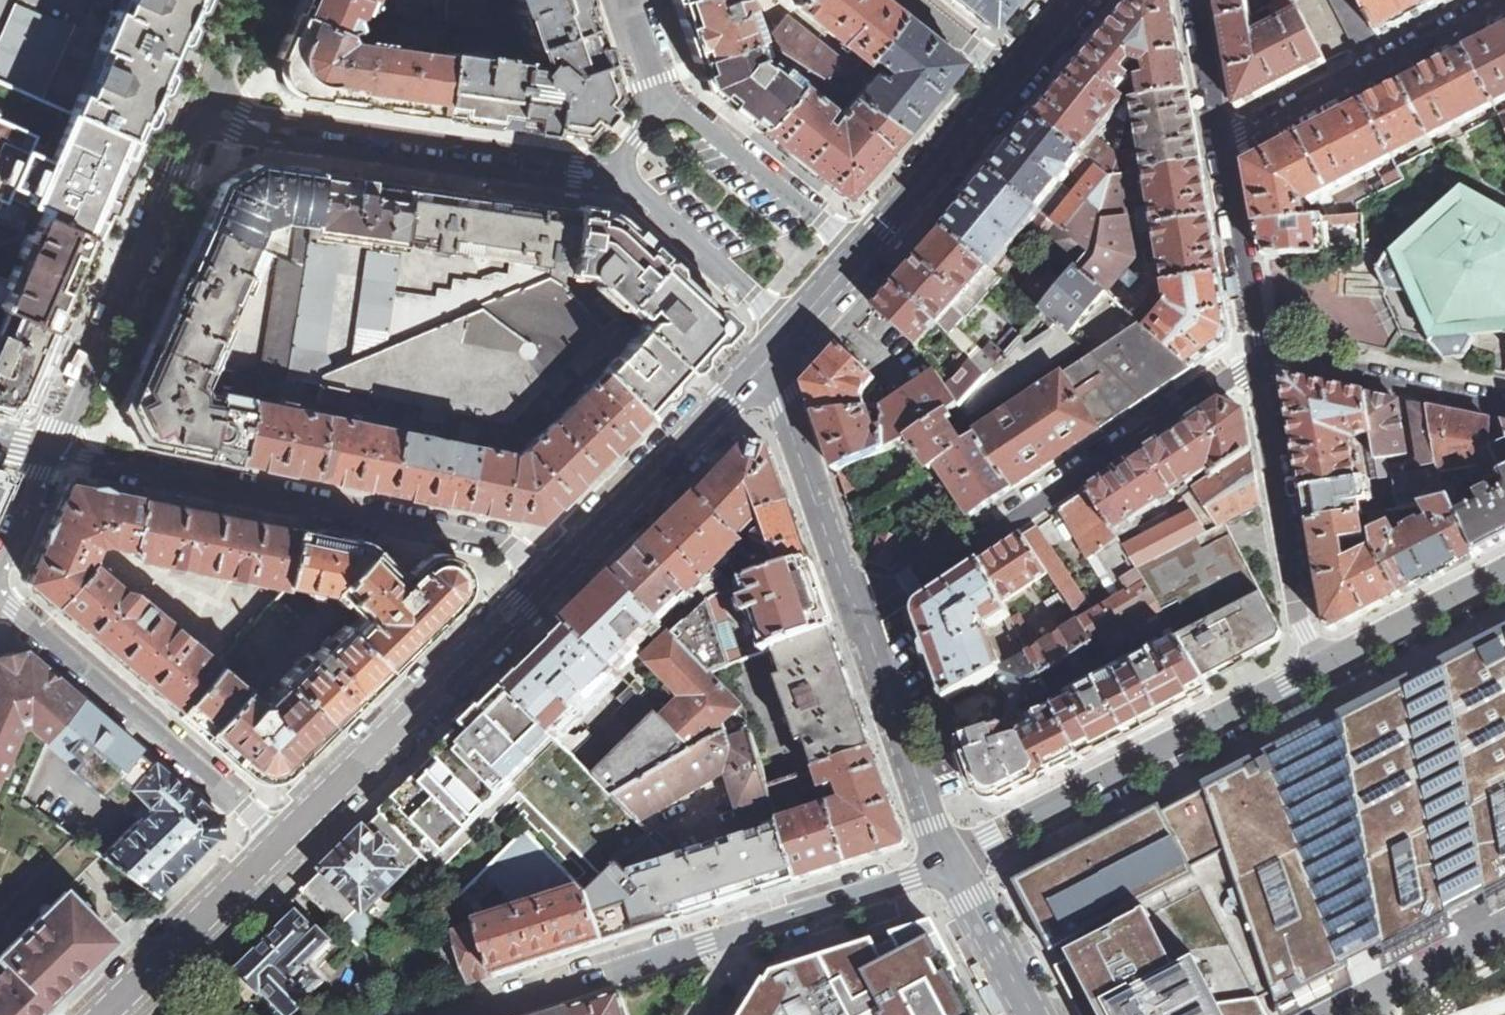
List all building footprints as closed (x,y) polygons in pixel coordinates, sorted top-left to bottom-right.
[(172,59),(199,0),(130,0),(129,1),(127,0),(121,14),(115,11),(107,30),(172,59)] [(295,15),(339,33),(355,27),(351,17),(361,14),(367,0),(302,0),(295,15)] [(403,4),(395,0),(393,0),(390,8),(400,12),(403,4)] [(403,4),(400,12),(399,14),(412,19),(446,21),(446,0),(405,0),(403,4)] [(458,46),(460,30),(462,24),(486,28),(490,22),(482,0),(446,0),(446,21),(453,22),(450,45),(458,46)] [(589,29),(580,0),(513,0),(531,49),(534,48),(589,29)] [(675,1),(677,8),(695,61),(751,42),(753,41),(739,0),(677,0),(675,1)] [(800,0),(759,0),(766,12),(775,28),(786,17),(795,6),(800,0)] [(901,14),(884,0),(800,0),(795,6),(864,61),(870,55),(901,14)] [(987,26),(990,26),(1011,0),(955,0),(987,26)] [(1190,93),(1174,0),(1138,0),(1116,27),(1084,65),(1119,95),(1128,84),(1135,86),(1136,85),(1136,71),(1134,71),(1137,63),(1149,66),(1152,81),(1142,82),(1145,101),(1190,93)] [(1222,23),(1252,18),(1248,0),(1218,0),(1222,23)] [(1222,23),(1237,108),(1239,109),(1327,63),(1295,0),(1292,1),(1291,0),(1284,0),(1257,15),(1264,32),(1255,37),(1252,18),(1222,23)] [(1356,48),(1380,36),(1366,10),(1360,0),(1332,0),(1356,48)] [(1366,10),(1380,36),(1427,12),(1421,0),(1360,0),(1366,10)] [(1427,12),(1450,0),(1421,0),(1427,12)] [(0,43),(0,82),(41,100),(44,94),(74,24),(47,18),(17,5),(0,43)] [(769,35),(775,28),(766,12),(759,17),(769,35)] [(853,99),(904,130),(933,94),(960,61),(930,37),(901,14),(870,55),(889,70),(883,78),(876,73),(874,73),(862,64),(855,73),(841,91),(845,93),(853,99)] [(339,33),(295,15),(287,34),(286,34),(276,58),(276,61),(293,92),(294,91),(296,94),(440,115),(448,58),(345,43),(339,33)] [(841,91),(855,73),(786,17),(775,28),(769,35),(764,41),(820,77),(841,91)] [(513,125),(581,135),(597,116),(613,96),(589,29),(534,48),(539,62),(545,67),(539,74),(533,69),(521,68),(513,125)] [(82,120),(136,143),(172,59),(107,30),(99,49),(105,51),(98,66),(101,67),(100,69),(102,71),(98,81),(95,80),(94,83),(91,82),(85,96),(79,94),(71,114),(82,120)] [(1465,53),(1493,108),(1504,102),(1504,33),(1465,53)] [(751,42),(695,61),(704,87),(715,95),(759,131),(797,86),(772,65),(762,66),(761,68),(754,62),(757,58),(751,42)] [(449,53),(448,58),(440,115),(513,125),(521,68),(522,63),(449,53)] [(1431,139),(1493,108),(1465,53),(1402,86),(1431,139)] [(1111,180),(1119,157),(1095,138),(1113,116),(1126,122),(1130,101),(1126,100),(1119,95),(1084,65),(1038,121),(1083,158),(1095,168),(1111,180)] [(841,91),(820,77),(813,88),(835,102),(838,96),(842,98),(845,93),(841,91)] [(136,143),(82,120),(71,114),(66,112),(41,100),(0,82),(0,248),(19,252),(27,234),(32,236),(40,217),(94,241),(136,143)] [(759,131),(844,198),(904,130),(853,99),(830,127),(823,121),(831,112),(830,110),(799,84),(797,86),(759,131)] [(1431,139),(1402,86),(1365,104),(1393,159),(1401,155),(1403,159),(1398,161),(1401,167),(1410,162),(1405,152),(1431,139)] [(1133,176),(1203,164),(1190,93),(1145,101),(1135,103),(1130,101),(1126,122),(1138,121),(1143,152),(1123,156),(1124,150),(1120,149),(1119,157),(1111,180),(1133,176)] [(53,98),(44,94),(41,100),(66,112),(70,103),(54,96),(53,98)] [(1393,159),(1365,104),(1301,137),(1328,192),(1355,178),(1357,182),(1364,178),(1362,174),(1375,168),(1377,172),(1382,170),(1380,165),(1393,159)] [(994,174),(1039,212),(1061,185),(1059,182),(1063,182),(1083,158),(1038,121),(994,174)] [(1328,192),(1301,137),(1277,150),(1248,166),(1257,225),(1305,221),(1304,204),(1328,192)] [(311,226),(319,173),(256,164),(222,184),(204,225),(253,247),(261,227),(280,221),(311,226)] [(1141,232),(1212,220),(1203,164),(1133,176),(1136,194),(1146,192),(1147,198),(1151,198),(1154,211),(1138,213),(1141,232)] [(1095,168),(1051,222),(1088,254),(1092,250),(1111,180),(1095,168)] [(400,256),(402,239),(409,186),(319,173),(311,226),(311,231),(309,242),(330,245),(330,239),(380,246),(379,252),(400,256)] [(1020,294),(1041,312),(1076,270),(1088,254),(1051,222),(1039,212),(994,174),(947,231),(992,271),(1031,226),(1046,239),(1040,245),(1066,267),(1055,281),(1040,269),(1020,294)] [(1088,254),(1076,270),(1106,294),(1136,259),(1126,202),(1137,200),(1136,194),(1133,176),(1111,180),(1092,250),(1088,254)] [(552,276),(564,285),(566,271),(575,210),(561,208),(546,205),(519,201),(518,205),(502,203),(500,205),(498,206),(497,208),(484,207),(484,204),(482,202),(481,200),(465,197),(466,194),(409,186),(402,239),(417,241),(417,249),(510,261),(508,276),(495,274),(482,278),(482,281),(468,279),(467,282),(453,280),(452,291),(438,289),(437,298),(395,292),(388,344),(552,276)] [(1504,332),(1504,214),(1464,190),(1395,253),(1389,252),(1431,339),(1432,340),(1430,344),(1445,361),(1464,359),(1476,339),(1472,336),(1504,332)] [(1358,217),(1357,205),(1353,197),(1336,206),(1342,218),(1358,217)] [(575,210),(566,271),(585,275),(603,292),(595,301),(612,317),(625,303),(662,262),(618,222),(612,218),(600,213),(591,212),(575,210)] [(54,333),(94,241),(40,217),(32,236),(27,234),(19,252),(24,254),(9,289),(0,285),(0,308),(11,313),(54,333)] [(1362,217),(1358,217),(1342,218),(1305,221),(1257,225),(1262,255),(1264,256),(1322,257),(1322,255),(1364,252),(1362,217)] [(1149,283),(1150,287),(1222,275),(1212,220),(1141,232),(1144,249),(1155,247),(1156,252),(1161,252),(1163,263),(1146,265),(1149,283)] [(260,250),(253,247),(204,225),(165,313),(221,338),(260,250)] [(294,265),(305,270),(309,242),(311,231),(298,229),(294,265)] [(992,271),(947,231),(897,286),(938,323),(945,316),(956,326),(1000,278),(992,271)] [(301,381),(330,368),(323,352),(339,246),(330,245),(309,242),(305,270),(288,379),(301,381)] [(395,292),(400,256),(379,252),(369,251),(355,358),(388,344),(395,292)] [(261,375),(288,379),(305,270),(294,265),(280,259),(261,375)] [(694,292),(662,262),(625,303),(639,316),(643,316),(649,309),(659,319),(656,322),(654,320),(649,321),(642,328),(686,370),(728,326),(728,323),(694,292)] [(1042,313),(1071,337),(1072,336),(1106,294),(1076,270),(1041,312),(1042,313)] [(1149,332),(1193,371),(1229,347),(1232,332),(1222,275),(1150,287),(1153,304),(1168,302),(1169,307),(1149,332)] [(330,368),(301,381),(321,386),(346,390),(372,395),(424,406),(448,411),(510,424),(515,418),(527,405),(548,385),(560,372),(568,365),(582,350),(604,329),(564,285),(552,276),(388,344),(355,358),(330,368)] [(1153,304),(1150,287),(1149,283),(1125,311),(1138,323),(1153,304)] [(938,323),(897,286),(877,310),(918,347),(938,323)] [(1,413),(24,400),(54,333),(11,313),(1,334),(0,334),(0,413),(1,413)] [(216,350),(221,338),(165,313),(160,325),(216,350)] [(977,433),(991,423),(983,410),(1081,345),(1072,336),(1071,337),(1042,313),(1005,355),(986,376),(960,405),(977,433)] [(604,329),(582,350),(595,362),(610,347),(612,341),(611,340),(622,329),(619,327),(625,321),(617,316),(604,329)] [(201,384),(216,350),(160,325),(140,370),(124,405),(143,441),(184,450),(243,462),(254,403),(235,399),(206,393),(207,390),(203,385),(201,384)] [(1141,325),(1093,356),(1144,402),(1161,391),(1186,375),(1193,371),(1149,332),(1141,325)] [(646,415),(686,370),(642,328),(627,345),(628,346),(618,358),(616,357),(604,372),(646,415)] [(994,344),(975,364),(986,376),(1005,355),(994,344)] [(818,416),(865,410),(864,397),(867,388),(875,379),(842,347),(806,385),(818,416)] [(582,350),(568,365),(577,375),(581,371),(583,374),(595,362),(582,350)] [(1093,356),(1063,376),(1101,431),(1120,418),(1144,402),(1093,356)] [(960,405),(986,376),(975,364),(972,361),(948,387),(960,405)] [(235,399),(254,403),(259,374),(240,370),(235,399)] [(560,372),(548,385),(548,390),(555,397),(570,382),(560,372)] [(593,467),(646,415),(604,372),(551,425),(593,467)] [(886,428),(888,450),(911,440),(910,439),(949,412),(960,405),(948,387),(937,372),(894,402),(885,408),(886,428)] [(978,435),(1013,489),(1101,431),(1063,376),(991,423),(977,433),(978,435)] [(1305,491),(1366,480),(1361,450),(1354,446),(1353,438),(1372,434),(1366,395),(1289,379),(1284,383),(1305,491)] [(321,386),(301,381),(299,394),(319,397),(321,386)] [(321,386),(319,397),(318,400),(343,405),(344,402),(346,390),(321,386)] [(346,390),(344,402),(369,408),(372,395),(346,390)] [(1379,478),(1389,476),(1386,459),(1403,456),(1407,455),(1398,402),(1373,397),(1366,395),(1372,434),(1379,478)] [(243,462),(315,476),(327,418),(300,412),(301,405),(287,402),(285,409),(254,403),(243,462)] [(1090,492),(1115,533),(1138,518),(1142,516),(1140,514),(1154,505),(1156,507),(1194,482),(1193,480),(1210,469),(1214,475),(1252,453),(1245,414),(1222,404),(1194,423),(1112,477),(1090,492)] [(515,418),(524,428),(539,412),(533,406),(527,405),(515,418)] [(1421,467),(1438,464),(1428,409),(1411,405),(1421,467)] [(448,411),(424,406),(421,419),(445,423),(448,411)] [(1504,473),(1504,430),(1502,423),(1428,409),(1438,464),(1439,471),(1439,474),(1478,468),(1482,479),(1484,482),(1498,476),(1504,473)] [(837,472),(848,468),(888,450),(886,428),(877,431),(869,410),(865,410),(818,416),(837,472)] [(949,412),(910,439),(911,440),(931,471),(938,467),(972,516),(1013,489),(978,435),(964,446),(948,421),(953,418),(949,412)] [(315,476),(389,491),(401,432),(327,418),(315,476)] [(479,425),(461,422),(457,444),(474,447),(479,425)] [(538,522),(593,467),(551,425),(525,452),(513,455),(474,447),(462,506),(538,522)] [(389,491),(462,506),(474,447),(457,444),(401,432),(389,491)] [(761,516),(791,506),(771,449),(753,445),(720,479),(704,498),(744,540),(762,520),(761,516)] [(1245,516),(1262,507),(1252,453),(1214,475),(1194,488),(1194,490),(1183,497),(1186,501),(1193,511),(1208,533),(1227,525),(1245,516)] [(848,468),(837,472),(845,494),(856,489),(848,468)] [(1478,468),(1439,474),(1444,501),(1450,500),(1456,499),(1453,484),(1482,479),(1478,468)] [(1439,471),(1393,479),(1398,509),(1423,504),(1444,501),(1439,474),(1439,471)] [(1498,476),(1503,485),(1500,491),(1496,493),(1493,488),(1478,496),(1481,501),(1457,514),(1478,555),(1504,541),(1504,473),(1498,476)] [(1310,523),(1358,515),(1362,515),(1360,503),(1370,501),(1366,480),(1305,491),(1310,523)] [(285,587),(286,585),(297,528),(70,483),(27,582),(178,711),(217,665),(186,640),(188,638),(188,634),(180,627),(175,627),(174,629),(133,595),(133,593),(118,589),(91,564),(92,557),(98,545),(109,542),(133,550),(138,559),(170,564),(170,567),(173,571),(183,572),(186,570),(186,568),(230,576),(231,578),(234,582),(244,584),(247,581),(247,579),(285,587)] [(1158,602),(1138,570),(1115,533),(1090,492),(1062,510),(1088,557),(1090,556),(1116,600),(1081,621),(1093,640),(1158,602)] [(1181,505),(1186,501),(1183,497),(1178,500),(1181,505)] [(750,545),(744,540),(704,498),(684,517),(651,549),(693,592),(700,600),(706,605),(712,600),(720,596),(735,591),(731,584),(735,582),(731,574),(727,576),(724,570),(735,560),(744,587),(745,587),(761,580),(755,560),(750,545)] [(1438,576),(1478,555),(1457,514),(1450,500),(1444,501),(1423,504),(1432,520),(1421,526),(1419,523),(1406,531),(1407,534),(1397,539),(1387,520),(1384,511),(1368,514),(1375,549),(1400,596),(1438,576)] [(849,507),(853,519),(863,515),(865,511),(862,511),(859,504),(849,507)] [(761,580),(810,563),(801,536),(791,506),(761,516),(762,520),(766,533),(760,536),(758,539),(758,543),(763,558),(755,560),(761,580)] [(1208,533),(1193,511),(1145,536),(1138,525),(1141,523),(1138,518),(1115,533),(1138,570),(1208,533)] [(1400,596),(1375,549),(1345,564),(1341,540),(1362,537),(1358,515),(1310,523),(1328,628),(1333,631),(1400,596)] [(1182,642),(1206,680),(1241,661),(1279,641),(1283,633),(1252,572),(1227,525),(1208,533),(1138,570),(1158,602),(1172,625),(1182,642)] [(350,629),(387,669),(457,600),(461,595),(463,589),(465,582),(464,576),(462,571),(458,566),(454,562),(449,559),(443,557),(434,558),(428,560),(421,564),(402,583),(391,571),(373,552),(366,546),(354,543),(355,540),(329,534),(297,528),(286,585),(331,595),(334,592),(361,618),(350,629)] [(1024,536),(1048,573),(1057,586),(1069,577),(1035,528),(1024,536)] [(869,562),(890,569),(901,540),(879,533),(869,562)] [(980,564),(1004,603),(1048,573),(1024,536),(980,564)] [(635,564),(620,579),(663,622),(693,592),(651,549),(635,564)] [(782,649),(834,631),(816,579),(810,563),(761,580),(745,587),(750,602),(746,604),(751,617),(746,619),(744,624),(748,636),(760,632),(768,654),(782,649)] [(1014,640),(1020,636),(1016,630),(1009,618),(1012,616),(1004,603),(980,564),(923,602),(920,606),(918,611),(918,616),(927,643),(947,702),(1001,673),(1003,673),(1001,669),(989,635),(982,633),(985,625),(991,627),(993,625),(995,626),(1005,620),(1012,632),(1010,633),(1014,640)] [(572,626),(617,671),(629,659),(632,661),(634,661),(645,650),(642,647),(648,641),(651,645),(658,637),(655,634),(666,624),(663,622),(620,579),(575,623),(572,626)] [(712,600),(706,605),(699,612),(677,633),(675,633),(713,674),(743,663),(720,596),(712,600)] [(234,647),(257,666),(299,618),(276,598),(234,647)] [(706,605),(700,600),(694,607),(699,612),(706,605)] [(1096,643),(1078,655),(1083,664),(1091,659),(1089,656),(1095,653),(1101,662),(1109,658),(1109,659),(1162,631),(1172,625),(1158,602),(1093,640),(1096,643)] [(1466,642),(1434,659),(1435,665),(1440,663),(1440,667),(1436,669),(1409,683),(1406,674),(1372,691),(1367,694),(1353,701),(1335,711),(1337,720),(1306,735),(1268,753),(1235,771),(1202,791),(1156,816),(1131,830),(1024,889),(1028,896),(1031,901),(1039,916),(1044,924),(1059,951),(1067,968),(1080,993),(1091,1014),(1263,1014),(1261,1012),(1272,1006),(1284,1000),(1296,993),(1338,968),(1367,952),(1382,944),(1448,909),(1471,897),(1471,894),(1485,887),(1485,890),(1504,881),(1504,621),(1466,642)] [(1093,640),(1081,621),(1030,654),(1042,678),(1066,663),(1078,655),(1096,643),(1093,640)] [(282,686),(325,729),(387,669),(350,629),(345,625),(310,659),(306,655),(279,682),(282,686)] [(1021,638),(1029,634),(1024,625),(1016,630),(1020,636),(1021,638)] [(1162,631),(1171,647),(1182,642),(1172,625),(1162,631)] [(574,757),(593,738),(588,733),(583,737),(581,735),(578,738),(571,736),(567,732),(623,678),(617,671),(572,626),(557,641),(559,643),(525,677),(523,674),(509,688),(507,690),(574,757)] [(822,768),(875,751),(862,714),(834,631),(782,649),(791,677),(780,681),(802,744),(812,741),(822,768)] [(747,708),(713,674),(675,633),(646,659),(686,699),(665,720),(695,751),(728,731),(726,724),(747,708)] [(1206,680),(1182,642),(1171,647),(1155,656),(1153,653),(1141,660),(1139,668),(1127,673),(1122,673),(1099,685),(1097,682),(1081,691),(1083,694),(1056,708),(1058,710),(1083,760),(1119,742),(1180,710),(1187,706),(1213,693),(1206,680)] [(15,663),(15,657),(20,654),(16,655),(14,653),(3,655),(2,658),(0,658),(0,666),(15,663)] [(1031,706),(1037,717),(1058,710),(1056,708),(1048,690),(1042,678),(1030,654),(1001,669),(1003,673),(1001,673),(1021,711),(1031,706)] [(15,798),(40,742),(75,700),(39,669),(23,655),(15,657),(15,663),(0,666),(0,787),(15,798)] [(1066,663),(1042,678),(1048,690),(1073,676),(1066,663)] [(178,711),(256,778),(277,777),(325,729),(282,686),(263,705),(256,705),(257,698),(217,665),(178,711)] [(632,688),(638,693),(641,696),(646,691),(637,682),(632,687),(632,688)] [(621,699),(626,705),(638,693),(632,688),(621,699)] [(504,809),(526,832),(591,897),(623,866),(652,836),(641,824),(615,798),(574,757),(507,690),(393,802),(403,812),(391,824),(423,857),(438,874),(504,809)] [(574,757),(615,798),(695,751),(665,720),(641,696),(638,693),(626,705),(619,712),(640,733),(615,758),(594,737),(593,738),(574,757)] [(135,747),(75,700),(40,742),(99,789),(135,747)] [(1037,717),(962,742),(965,750),(980,793),(1004,801),(1083,760),(1058,710),(1037,717)] [(695,751),(615,798),(641,824),(654,816),(729,773),(742,812),(774,801),(769,785),(753,735),(731,741),(728,731),(695,751)] [(830,805),(849,864),(906,847),(908,845),(908,843),(891,795),(875,751),(822,768),(818,769),(823,784),(830,787),(841,783),(846,800),(830,805)] [(100,855),(156,896),(227,827),(228,824),(154,762),(131,788),(150,808),(100,855)] [(769,785),(774,801),(775,803),(794,796),(805,792),(801,780),(806,779),(804,774),(769,785)] [(775,803),(797,881),(822,873),(849,864),(830,805),(829,800),(824,802),(825,807),(800,815),(794,796),(775,803)] [(652,836),(623,866),(674,920),(709,909),(730,902),(797,881),(775,803),(774,801),(742,812),(749,833),(738,837),(739,840),(680,859),(676,847),(654,816),(641,824),(652,836)] [(303,891),(358,948),(367,938),(370,932),(370,926),(370,921),(367,917),(392,892),(389,890),(423,857),(391,824),(382,814),(369,826),(339,855),(303,891)] [(100,855),(48,822),(0,896),(0,1014),(35,1014),(102,949),(100,947),(100,929),(102,928),(64,890),(100,855)] [(606,942),(591,897),(526,832),(467,889),(480,902),(491,891),(490,890),(497,885),(514,902),(517,912),(515,912),(513,907),(503,906),(499,907),(498,906),(476,913),(479,924),(496,976),(606,942)] [(623,866),(591,897),(606,942),(674,920),(623,866)] [(480,902),(467,889),(460,896),(472,909),(480,902)] [(310,968),(334,944),(323,931),(319,935),(300,915),(266,947),(242,971),(246,974),(242,978),(257,993),(261,989),(263,992),(265,991),(288,1014),(309,1014),(312,1012),(313,1008),(312,1004),(310,1000),(313,997),(312,995),(325,983),(310,968)] [(849,1014),(979,1014),(968,994),(945,950),(931,923),(853,948),(819,959),(849,1014)] [(454,932),(471,984),(496,976),(479,924),(454,932)] [(819,959),(795,967),(771,975),(745,1014),(849,1014),(819,959)] [(257,993),(260,996),(254,1001),(268,1014),(288,1014),(265,991),(263,992),(261,989),(257,993)] [(571,1014),(627,1014),(620,994),(570,1010),(571,1014)]
